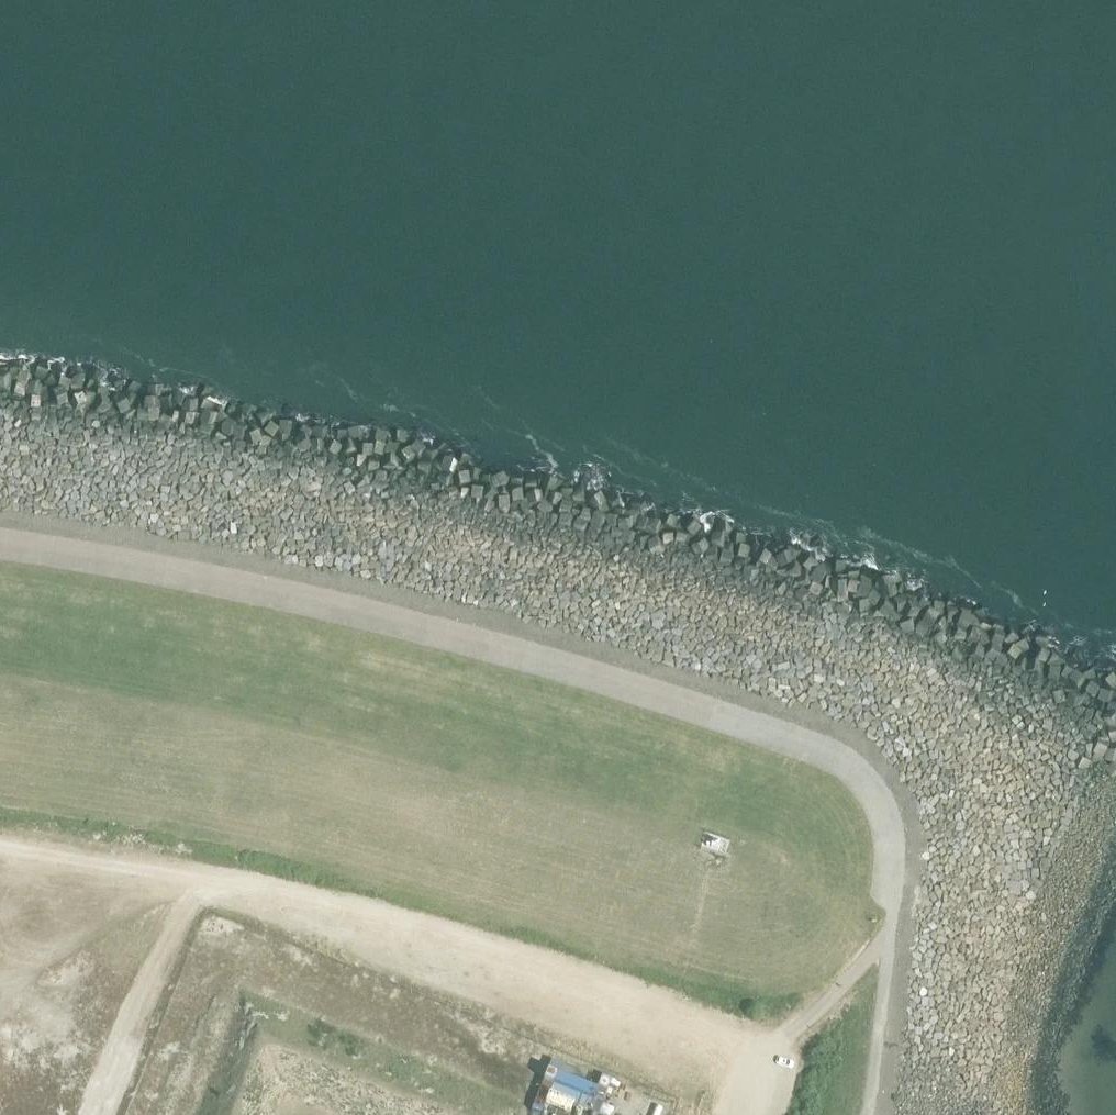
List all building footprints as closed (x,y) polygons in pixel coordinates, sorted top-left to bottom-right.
[(594,1113),(603,1092),(550,1070),(542,1091),(594,1113)]
